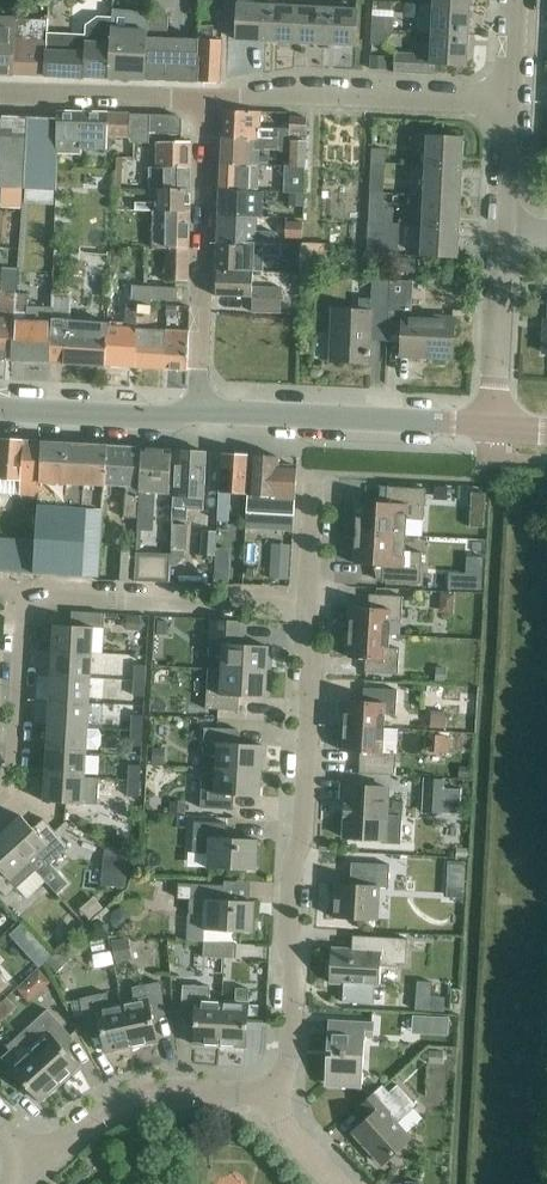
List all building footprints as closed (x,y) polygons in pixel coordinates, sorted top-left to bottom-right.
[(266,41),(268,6),(268,0),(255,0),(255,5),(238,5),(236,40),(266,41)] [(418,32),(432,33),(468,35),(469,4),(433,3),(419,2),(418,32)] [(266,41),(297,43),(299,8),(268,6),(266,41)] [(297,43),(326,44),(327,9),(299,8),(297,43)] [(327,9),(326,44),(356,46),(358,10),(327,9)] [(85,78),(109,79),(112,29),(112,18),(98,17),(86,25),(86,35),(48,33),(46,77),(85,79),(85,78)] [(169,18),(149,17),(149,31),(147,54),(145,80),(198,83),(199,59),(197,59),(198,40),(168,38),(169,18)] [(393,31),(394,18),(373,17),(373,30),(385,31),(393,31)] [(14,75),(16,21),(0,20),(0,77),(14,77),(14,75)] [(46,77),(48,33),(48,22),(16,21),(14,75),(46,77)] [(199,59),(198,83),(218,83),(220,40),(212,39),(212,26),(199,26),(198,40),(197,59),(199,59)] [(109,79),(145,80),(147,54),(149,31),(112,29),(109,79)] [(372,32),(372,46),(384,46),(385,31),(373,30),(372,32)] [(468,35),(432,33),(430,56),(396,54),(395,73),(435,75),(436,65),(466,67),(468,35)] [(224,111),(223,138),(308,142),(309,119),(289,118),(289,129),(259,128),(260,112),(224,111)] [(58,112),(58,120),(57,157),(81,158),(81,152),(106,153),(107,144),(108,114),(82,113),(58,112)] [(135,144),(131,144),(129,138),(129,115),(108,114),(107,144),(117,145),(117,150),(115,150),(115,157),(134,158),(135,144)] [(129,115),(129,138),(131,144),(135,144),(135,142),(149,143),(149,134),(150,115),(129,115)] [(177,116),(150,115),(149,134),(181,135),(182,121),(177,116)] [(58,120),(3,117),(0,167),(0,188),(56,190),(57,157),(58,120)] [(428,136),(426,166),(463,168),(465,138),(428,136)] [(222,164),(222,165),(258,166),(258,165),(259,150),(289,151),(289,167),(307,167),(308,142),(223,138),(222,164)] [(150,190),(155,190),(190,190),(190,144),(158,144),(158,169),(150,169),(150,190)] [(373,149),(372,163),(385,164),(386,150),(373,149)] [(385,164),(372,163),(371,177),(384,178),(385,164)] [(222,165),(221,191),(257,192),(258,166),(222,165)] [(425,196),(461,198),(463,168),(426,166),(425,196)] [(307,167),(289,167),(284,167),(283,193),(306,194),(307,167)] [(190,190),(155,190),(155,203),(135,202),(135,212),(152,212),(154,212),(189,212),(190,190)] [(262,193),(257,193),(221,191),(220,215),(256,217),(261,217),(262,193)] [(461,198),(425,196),(423,226),(459,227),(461,198)] [(370,208),(369,223),(382,223),(383,209),(370,208)] [(189,212),(154,212),(152,212),(152,249),(166,249),(166,281),(189,281),(189,212)] [(220,215),(219,242),(273,244),(274,231),(259,231),(259,234),(255,234),(256,223),(259,223),(260,217),(256,217),(220,215)] [(286,223),(285,239),(302,240),(303,223),(286,223)] [(382,223),(369,223),(368,253),(381,254),(382,223)] [(459,227),(423,226),(421,256),(458,258),(459,227)] [(219,242),(218,271),(254,272),(264,273),(264,257),(280,257),(281,244),(273,244),(219,242)] [(302,277),(301,263),(283,263),(283,277),(302,277)] [(12,361),(17,293),(18,270),(3,269),(2,292),(0,318),(0,360),(12,361)] [(254,272),(218,271),(217,296),(253,297),(253,312),(280,313),(280,298),(280,288),(253,287),(254,272)] [(388,331),(390,281),(373,280),(372,299),(360,298),(359,311),(334,309),(331,361),(369,363),(371,331),(388,331)] [(390,281),(388,331),(387,341),(402,342),(402,355),(452,358),(454,319),(411,317),(413,299),(414,282),(390,281)] [(132,296),(129,296),(128,304),(151,305),(151,301),(176,301),(177,288),(133,286),(132,296)] [(17,293),(12,361),(50,363),(53,321),(54,308),(29,306),(29,293),(17,293)] [(50,363),(106,366),(108,327),(108,322),(72,320),(73,298),(55,297),(54,307),(53,321),(50,363)] [(106,366),(136,367),(138,324),(139,307),(151,307),(151,305),(128,304),(126,304),(125,328),(108,327),(106,366)] [(136,367),(164,369),(166,331),(150,330),(151,307),(139,307),(138,324),(136,367)] [(166,331),(164,369),(187,370),(189,332),(166,331)] [(40,496),(43,443),(0,440),(0,494),(40,496)] [(35,540),(33,574),(98,578),(103,511),(105,486),(107,486),(108,448),(43,443),(40,496),(38,507),(35,540)] [(142,450),(108,448),(107,486),(126,487),(124,519),(138,520),(142,450)] [(176,452),(142,450),(138,520),(138,531),(152,531),(154,494),(174,495),(176,452)] [(206,454),(176,452),(174,495),(171,551),(185,551),(186,551),(187,519),(184,518),(185,497),(203,498),(206,454)] [(248,491),(250,456),(221,454),(219,499),(218,518),(228,519),(230,490),(248,491)] [(247,514),(246,530),(294,533),(294,516),(297,467),(278,466),(279,458),(250,456),(248,491),(247,514)] [(358,502),(356,533),(406,536),(407,520),(424,521),(426,489),(387,487),(386,504),(358,502)] [(203,531),(201,556),(216,557),(217,532),(203,531)] [(406,536),(356,533),(354,565),(383,566),(382,583),(420,585),(422,553),(405,552),(406,536)] [(0,538),(0,572),(33,574),(35,540),(0,538)] [(120,582),(135,582),(136,553),(137,551),(122,550),(120,582)] [(171,554),(170,567),(176,567),(185,559),(185,551),(171,551),(171,554)] [(168,583),(169,554),(136,553),(135,582),(156,583),(168,583)] [(271,556),(269,579),(290,580),(291,557),(271,556)] [(352,608),(351,633),(389,635),(390,621),(401,622),(403,597),(369,595),(369,609),(352,608)] [(54,626),(53,651),(92,654),(93,628),(104,629),(105,614),(72,612),(71,627),(54,626)] [(127,631),(140,631),(145,625),(141,618),(127,617),(122,624),(127,631)] [(243,646),(244,622),(211,620),(209,657),(223,658),(222,670),(267,673),(268,647),(243,646)] [(389,635),(351,633),(349,659),(366,660),(365,673),(398,675),(400,650),(388,649),(389,635)] [(53,651),(51,676),(91,679),(92,654),(53,651)] [(136,666),(135,681),(146,682),(147,667),(136,666)] [(208,669),(206,710),(239,711),(240,697),(265,699),(267,673),(222,670),(208,669)] [(51,676),(50,701),(89,704),(91,679),(51,676)] [(146,682),(135,681),(134,696),(145,697),(146,682)] [(347,701),(345,727),(384,729),(385,715),(396,716),(398,690),(364,689),(363,702),(347,701)] [(50,701),(49,726),(88,729),(89,704),(50,701)] [(133,716),(132,731),(143,732),(144,717),(133,716)] [(49,726),(47,752),(86,754),(87,750),(98,750),(101,746),(102,735),(100,730),(88,729),(49,726)] [(384,729),(345,727),(344,752),(361,753),(360,767),(396,769),(397,755),(383,754),(384,729)] [(217,757),(217,769),(261,772),(263,746),(238,744),(238,730),(205,728),(203,756),(217,757)] [(143,732),(132,731),(131,747),(142,747),(143,732)] [(47,752),(46,777),(85,779),(85,778),(86,754),(47,752)] [(130,766),(130,781),(140,782),(141,767),(130,766)] [(261,772),(217,769),(216,782),(202,781),(200,809),(234,810),(235,796),(260,797),(261,772)] [(85,779),(46,777),(44,802),(98,805),(99,779),(85,778),(85,779)] [(140,782),(130,781),(129,797),(139,797),(140,782)] [(341,803),(346,803),(344,838),(383,841),(383,843),(400,844),(402,817),(386,816),(388,788),(342,786),(341,803)] [(22,817),(3,834),(29,863),(36,871),(39,875),(69,848),(43,819),(33,829),(22,817)] [(208,869),(256,871),(258,841),(227,839),(228,824),(194,823),(193,853),(209,854),(208,869)] [(3,834),(0,836),(0,891),(6,898),(36,871),(29,863),(3,834)] [(334,919),(377,921),(379,888),(389,889),(390,865),(352,863),(350,885),(336,884),(334,919)] [(177,884),(177,898),(190,899),(189,915),(188,941),(204,942),(205,931),(252,933),(254,902),(224,901),(224,886),(191,885),(177,884)] [(36,938),(14,921),(0,940),(0,949),(17,962),(36,938)] [(333,950),(331,983),(378,986),(379,967),(395,968),(396,964),(406,964),(408,940),(364,937),(363,951),(333,950)] [(203,957),(237,959),(238,944),(204,942),(203,957)] [(12,986),(0,973),(0,998),(12,986)] [(135,1002),(123,1004),(132,1048),(157,1043),(152,1018),(166,1015),(159,983),(132,988),(135,1002)] [(194,1045),(220,1047),(222,1002),(210,1001),(210,987),(183,986),(181,1019),(195,1020),(194,1045)] [(222,1002),(220,1047),(246,1048),(249,990),(236,989),(235,1003),(222,1002)] [(132,1048),(123,1004),(110,1007),(107,993),(80,999),(87,1032),(101,1029),(106,1054),(132,1048)] [(18,1008),(8,998),(0,1004),(0,1024),(18,1008)] [(47,1010),(18,1037),(60,1085),(80,1067),(62,1048),(73,1038),(47,1010)] [(336,1088),(362,1090),(365,1039),(374,1039),(375,1023),(329,1021),(326,1077),(336,1088)] [(60,1085),(18,1037),(7,1047),(10,1051),(1,1058),(41,1102),(60,1085)] [(407,1142),(411,1139),(397,1123),(416,1106),(398,1086),(389,1094),(383,1087),(361,1107),(370,1118),(353,1133),(382,1165),(400,1149),(400,1150),(403,1149),(407,1146),(408,1143),(407,1142)]
